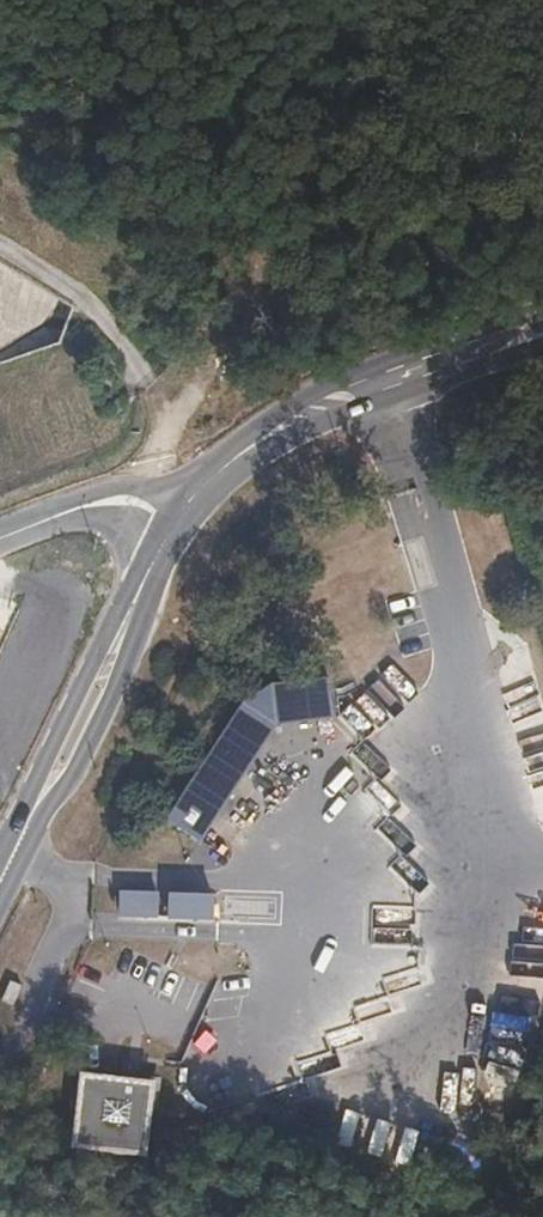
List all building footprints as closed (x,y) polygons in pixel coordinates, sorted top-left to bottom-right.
[(166,824),(203,842),(273,725),(280,723),(330,716),(327,671),(273,681),(239,697),(166,824)] [(156,893),(116,893),(115,919),(156,916),(156,893)] [(204,895),(160,894),(160,921),(204,921),(204,895)] [(15,989),(3,983),(0,990),(0,1007),(7,1009),(15,989)] [(209,1022),(200,1018),(185,1050),(193,1056),(209,1022)] [(144,1153),(150,1077),(75,1069),(66,1144),(144,1153)]
